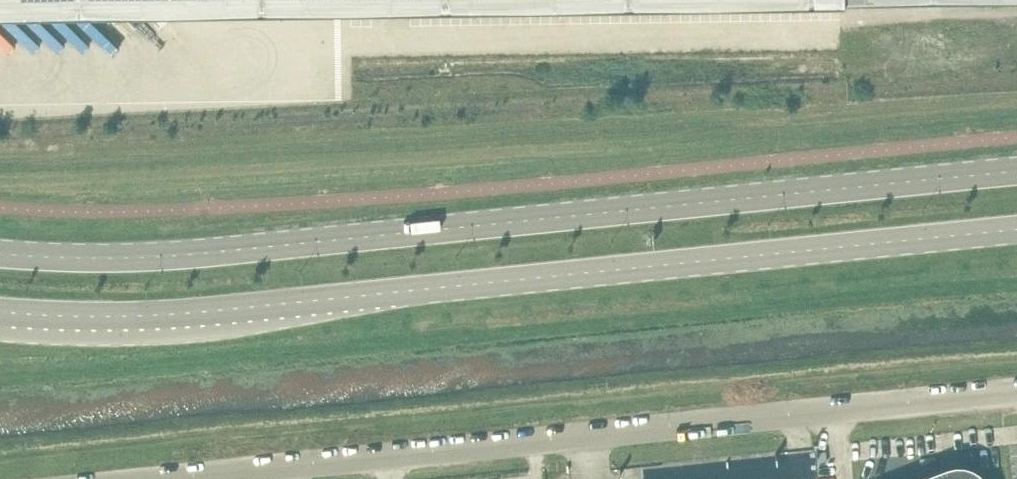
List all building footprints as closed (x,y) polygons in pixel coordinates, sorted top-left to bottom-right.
[(8,6),(20,19),(32,6),(45,18),(57,6),(70,18),(82,5),(95,18),(107,5),(120,17),(132,5),(145,17),(157,4),(410,0),(0,0),(0,14),(8,6)] [(981,475),(976,470),(970,466),(963,464),(955,464),(948,466),(914,478),(983,478),(981,475)]
